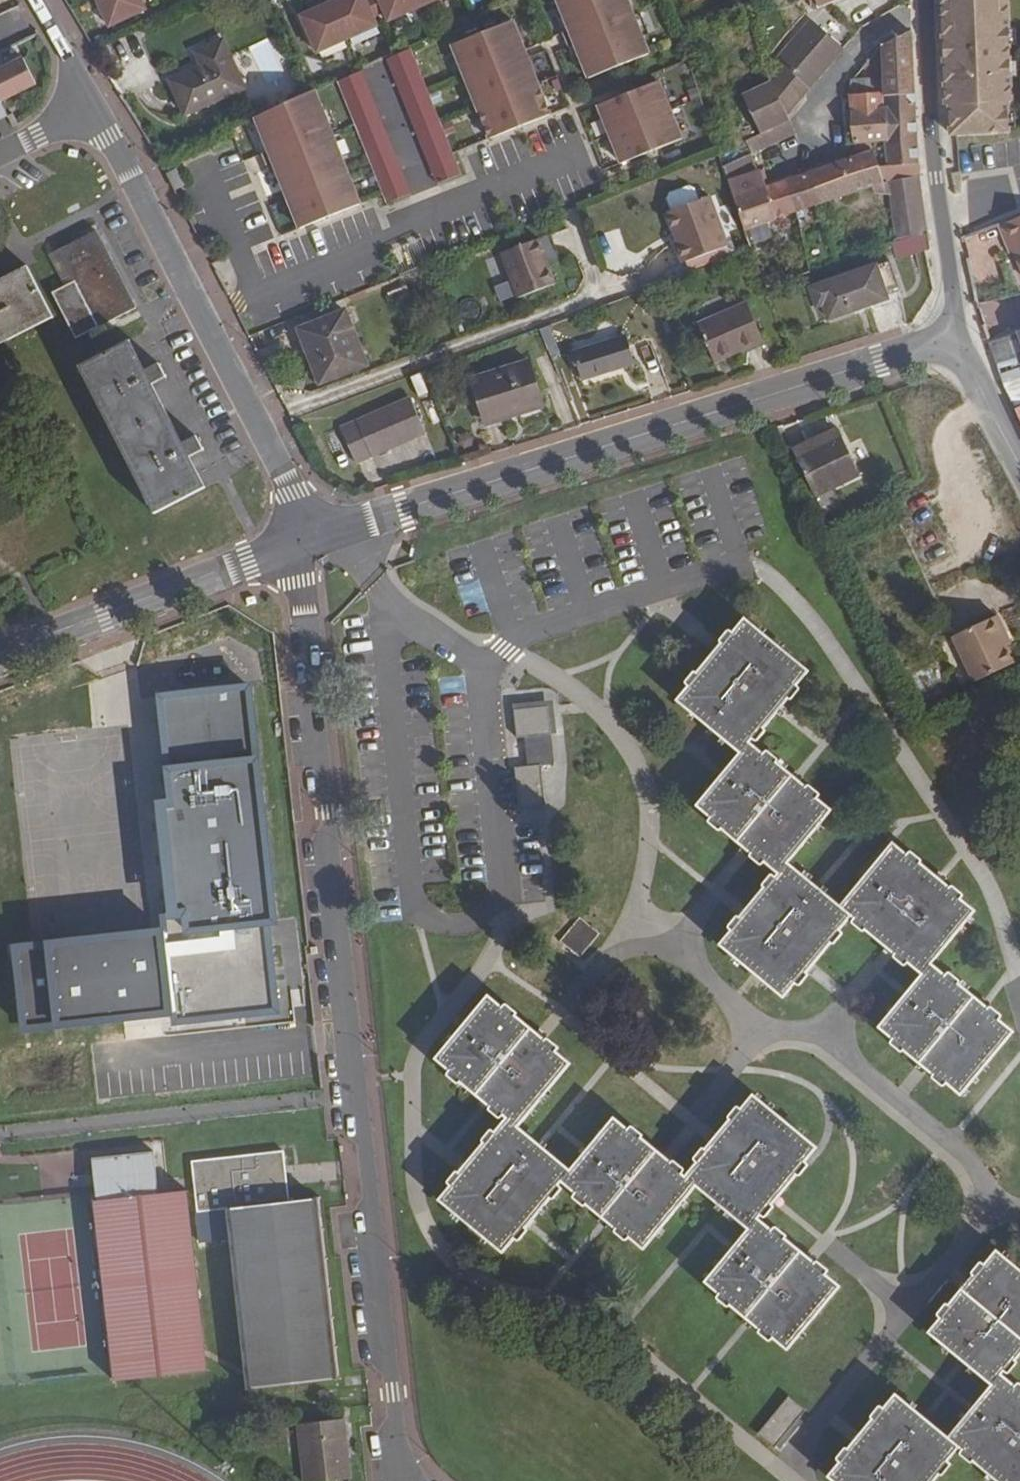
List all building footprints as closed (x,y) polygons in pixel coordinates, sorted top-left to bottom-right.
[(110,29),(147,12),(141,1),(141,0),(96,0),(110,29)] [(315,1),(319,11),(313,13),(302,19),(318,55),(348,42),(329,0),(317,0),(315,1)] [(348,42),(378,29),(365,0),(329,0),(348,42)] [(390,24),(420,10),(415,0),(379,0),(390,24)] [(420,10),(442,0),(415,0),(420,10)] [(591,78),(650,54),(628,0),(560,0),(572,30),(564,33),(570,48),(578,45),(591,78)] [(315,1),(309,4),(313,13),(319,11),(315,1)] [(983,1),(941,7),(944,70),(946,104),(949,104),(950,133),(956,133),(957,133),(1008,131),(1007,102),(1011,101),(1005,2),(983,1)] [(773,88),(786,115),(843,49),(811,20),(776,61),(784,67),(770,82),(773,88)] [(453,45),(490,139),(550,115),(512,21),(453,45)] [(883,96),(915,95),(912,34),(911,32),(880,47),(865,65),(871,70),(881,60),(882,81),(873,82),(873,79),(850,81),(848,96),(873,93),(882,93),(883,96)] [(184,116),(244,89),(222,42),(195,53),(200,67),(169,81),(184,116)] [(389,59),(438,184),(461,175),(413,50),(389,59)] [(0,68),(0,102),(35,84),(31,76),(22,57),(0,68)] [(387,204),(411,195),(361,72),(338,82),(387,204)] [(786,115),(773,88),(770,82),(742,96),(761,135),(774,129),(789,121),(786,117),(786,115)] [(620,164),(680,140),(657,83),(598,106),(620,164)] [(364,202),(313,91),(254,118),(271,153),(264,156),(271,171),(278,168),(306,229),(364,202)] [(883,143),(886,142),(886,108),(883,108),(873,109),(873,93),(848,96),(851,110),(853,146),(871,144),(883,143)] [(919,176),(918,165),(915,95),(883,96),(883,108),(886,108),(886,142),(883,143),(886,167),(878,167),(882,183),(889,181),(919,176)] [(794,131),(789,121),(774,129),(779,141),(795,133),(794,131)] [(757,151),(779,141),(774,129),(761,135),(746,142),(751,154),(757,151)] [(883,184),(882,183),(878,167),(872,150),(805,173),(817,206),(883,184)] [(727,181),(757,172),(751,154),(723,167),(727,181)] [(165,172),(173,189),(183,184),(175,167),(165,172)] [(744,231),(775,219),(764,187),(759,171),(757,172),(727,181),(744,231)] [(797,212),(817,206),(805,173),(789,178),(797,212)] [(897,242),(927,234),(919,176),(889,181),(897,242)] [(775,219),(797,212),(789,178),(771,184),(764,187),(775,219)] [(667,199),(672,211),(698,201),(693,188),(688,187),(670,194),(667,199)] [(672,211),(666,213),(677,243),(675,244),(682,263),(686,261),(724,247),(728,246),(710,197),(698,201),(672,211)] [(998,225),(1006,243),(1009,242),(1013,252),(1019,269),(1019,217),(998,225)] [(77,340),(135,308),(96,232),(58,251),(74,282),(52,294),(77,340)] [(925,251),(930,250),(927,234),(897,242),(896,243),(898,259),(925,251)] [(538,239),(501,253),(517,299),(555,285),(548,266),(545,267),(541,257),(544,257),(538,239)] [(724,247),(686,261),(689,270),(727,256),(724,247)] [(886,300),(886,297),(900,292),(889,262),(876,266),(811,289),(817,308),(823,305),(827,320),(886,300)] [(50,313),(27,266),(12,274),(15,279),(0,287),(0,338),(50,313)] [(781,282),(777,273),(762,278),(765,288),(781,282)] [(15,279),(12,274),(0,280),(0,287),(15,279)] [(714,363),(763,341),(747,304),(697,324),(714,363)] [(319,384),(367,366),(345,311),(304,327),(312,347),(306,349),(319,384)] [(52,318),(50,313),(0,338),(0,345),(52,318)] [(312,347),(304,327),(298,329),(306,349),(312,347)] [(988,343),(1003,387),(1011,410),(1019,406),(1019,333),(988,343)] [(581,380),(634,364),(626,336),(573,353),(581,380)] [(139,373),(131,358),(137,355),(129,341),(84,365),(159,512),(204,488),(197,473),(192,476),(178,450),(139,373)] [(485,425),(543,407),(529,362),(470,380),(485,425)] [(159,512),(84,365),(79,367),(146,500),(154,514),(159,512)] [(357,464),(425,434),(410,398),(340,429),(357,464)] [(1011,410),(1019,429),(1019,406),(1011,410)] [(837,428),(792,450),(795,455),(840,434),(837,428)] [(840,434),(795,455),(814,498),(859,476),(840,434)] [(995,616),(953,635),(974,680),(1011,663),(1004,648),(999,636),(1003,635),(995,616)] [(744,620),(733,633),(728,631),(719,642),(722,644),(704,656),(697,674),(694,672),(685,683),(688,687),(678,700),(702,720),(740,752),(748,742),(751,738),(756,741),(764,730),(762,727),(787,699),(790,700),(799,689),(796,685),(806,670),(744,620)] [(1003,635),(999,636),(1004,648),(1008,646),(1003,635)] [(182,1034),(278,1022),(268,933),(276,932),(250,698),(162,708),(174,819),(165,820),(177,918),(169,919),(182,1034)] [(549,705),(514,708),(517,736),(525,735),(527,764),(514,765),(518,808),(545,805),(541,764),(555,763),(549,705)] [(748,742),(740,752),(696,806),(710,817),(707,822),(719,831),(721,829),(737,842),(750,854),(749,856),(760,864),(763,862),(777,873),(786,863),(830,811),(816,799),(819,795),(807,786),(804,788),(776,763),(777,760),(766,751),(762,755),(748,742)] [(892,844),(840,908),(850,916),(854,920),(852,922),(863,931),(864,930),(879,942),(894,955),(893,957),(904,966),(907,962),(921,973),(930,963),(973,910),(959,899),(962,895),(951,886),(949,889),(918,863),(920,861),(909,852),(905,856),(892,844)] [(786,863),(777,873),(775,877),(771,875),(762,886),(764,888),(747,908),(739,918),(737,916),(728,927),(732,931),(720,945),(783,997),(795,983),(799,986),(808,975),(805,973),(830,942),(832,944),(841,933),(838,929),(850,916),(840,908),(786,863)] [(579,917),(559,941),(579,957),(598,934),(579,917)] [(156,934),(11,948),(19,1032),(164,1018),(156,934)] [(930,963),(921,973),(901,999),(879,1027),(892,1039),(889,1042),(901,1052),(903,1050),(932,1075),(931,1077),(942,1086),(946,1083),(959,1095),(1011,1032),(998,1021),(1000,1016),(989,1007),(987,1010),(958,985),(959,983),(948,972),(943,976),(930,963)] [(487,997),(436,1058),(449,1070),(446,1075),(457,1084),(460,1082),(489,1106),(488,1109),(499,1118),(503,1115),(506,1118),(517,1127),(569,1064),(555,1052),(557,1048),(546,1039),(544,1041),(514,1016),(515,1014),(505,1004),(501,1008),(487,997)] [(696,1164),(685,1177),(694,1186),(748,1228),(756,1218),(759,1214),(764,1217),(772,1206),(771,1205),(795,1174),(798,1176),(806,1165),(803,1161),(815,1147),(752,1097),(741,1109),(736,1108),(727,1118),(730,1121),(705,1151),(702,1149),(693,1160),(696,1164)] [(506,1118),(495,1133),(490,1130),(481,1141),(483,1144),(459,1174),(456,1171),(447,1183),(451,1187),(440,1201),(502,1253),(514,1238),(518,1241),(527,1229),(525,1228),(549,1198),(552,1200),(561,1189),(558,1183),(561,1180),(568,1171),(517,1127),(506,1118)] [(613,1118),(568,1171),(561,1180),(575,1192),(572,1197),(583,1206),(585,1204),(615,1229),(614,1232),(625,1241),(629,1237),(642,1249),(694,1186),(685,1177),(680,1174),(682,1170),(672,1161),(669,1163),(640,1139),(642,1136),(631,1127),(627,1131),(613,1118)] [(224,1209),(288,1201),(283,1152),(191,1162),(197,1212),(224,1209)] [(96,1202),(157,1195),(152,1153),(91,1160),(96,1202)] [(157,1195),(96,1202),(93,1202),(113,1381),(206,1371),(186,1192),(157,1195)] [(288,1201),(224,1209),(245,1390),(337,1379),(317,1197),(288,1201)] [(756,1218),(748,1228),(705,1282),(719,1294),(717,1298),(727,1307),(729,1304),(760,1330),(758,1332),(769,1341),(773,1337),(787,1349),(837,1287),(824,1276),(826,1272),(816,1262),(813,1264),(783,1240),(785,1237),(774,1227),(770,1231),(756,1218)] [(984,1265),(980,1263),(971,1274),(973,1276),(949,1305),(945,1304),(936,1315),(940,1318),(929,1333),(991,1384),(999,1375),(1003,1370),(1007,1372),(1016,1361),(1014,1359),(1019,1352),(1019,1272),(1010,1264),(995,1252),(984,1265)] [(991,1384),(966,1406),(948,1438),(957,1446),(962,1450),(959,1454),(970,1462),(973,1460),(997,1480),(1019,1480),(1019,1385),(1018,1383),(1013,1387),(999,1375),(991,1384)] [(789,1395),(758,1434),(775,1447),(806,1409),(789,1395)] [(883,1409),(879,1406),(870,1418),(872,1420),(847,1450),(845,1448),(836,1459),(839,1463),(829,1476),(835,1480),(931,1480),(938,1473),(941,1475),(949,1464),(946,1461),(957,1446),(948,1438),(895,1395),(883,1409)] [(297,1425),(304,1480),(341,1480),(350,1480),(343,1419),(297,1425)]
